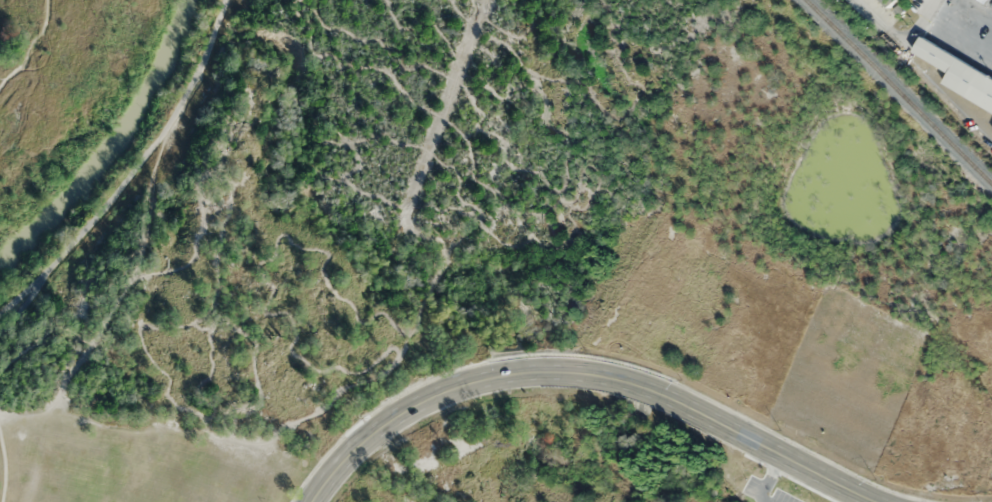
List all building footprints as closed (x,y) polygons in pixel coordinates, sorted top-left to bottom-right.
[(919,38),(912,52),(949,71),(942,83),(991,111),(991,78),(919,38)]
